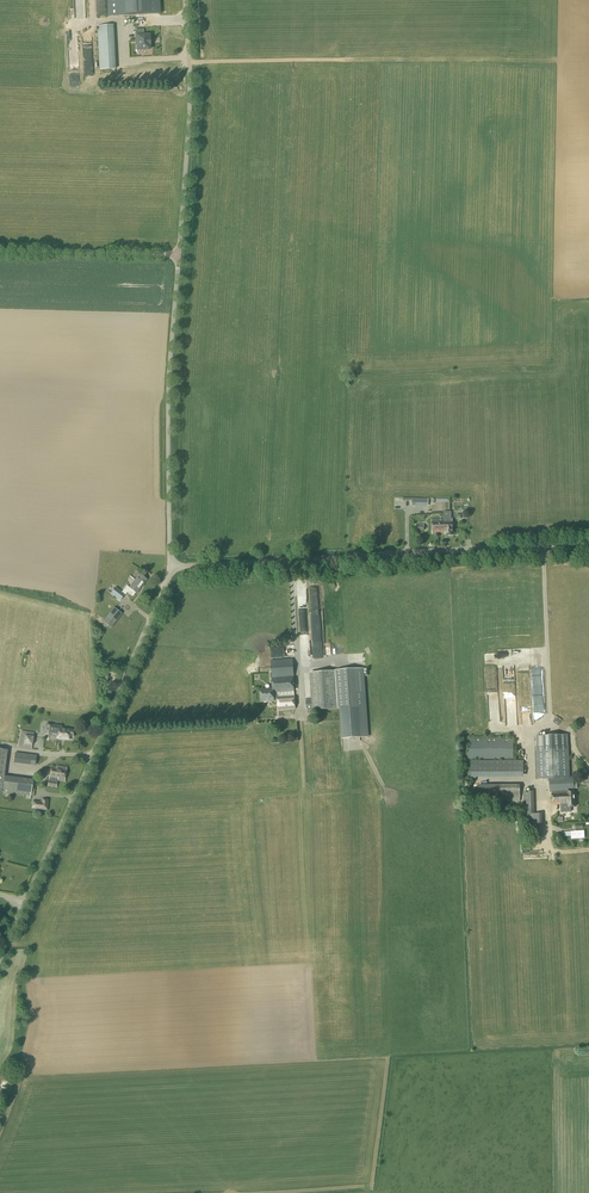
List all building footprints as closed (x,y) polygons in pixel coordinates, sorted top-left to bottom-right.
[(86,14),(85,0),(76,0),(77,15),(86,14)] [(134,16),(134,0),(108,0),(109,11),(108,11),(108,17),(134,16)] [(115,69),(113,26),(97,27),(98,49),(99,49),(100,70),(115,69)] [(137,38),(137,51),(150,51),(149,46),(150,46),(150,41),(149,41),(149,36),(144,36),(144,30),(135,31),(135,38),(137,38)] [(412,501),(411,506),(423,506),(423,505),(428,505),(428,499),(424,499),(424,498),(412,498),(412,501)] [(444,519),(431,520),(432,533),(438,533),(445,533),(445,535),(452,535),(452,529),(452,519),(451,519),(451,512),(444,512),(444,519)] [(130,589),(127,592),(132,597),(136,593),(136,594),(147,580),(140,574),(129,588),(130,589)] [(115,587),(110,593),(120,601),(125,595),(122,592),(115,587)] [(311,660),(309,607),(301,607),(301,621),(302,621),(304,660),(311,660)] [(111,628),(122,614),(114,608),(103,622),(111,628)] [(272,677),(293,676),(292,660),(271,661),(272,677)] [(369,737),(364,669),(339,671),(311,673),(312,699),(306,700),(307,711),(313,710),(313,711),(340,709),(342,739),(369,737)] [(525,683),(525,687),(532,687),(531,669),(521,670),(521,683),(525,683)] [(272,689),(260,690),(260,691),(261,702),(273,701),(273,702),(278,702),(278,710),(295,709),(293,677),(272,679),(272,689)] [(516,702),(518,702),(518,698),(507,698),(507,703),(510,703),(511,712),(516,711),(516,702)] [(74,734),(75,730),(60,728),(61,725),(47,724),(46,733),(52,734),(53,730),(57,731),(56,739),(62,739),(62,738),(70,739),(70,734),(74,734)] [(31,750),(34,733),(21,731),(18,748),(31,750)] [(549,779),(569,778),(567,746),(566,746),(566,735),(536,736),(537,747),(536,748),(537,779),(538,779),(549,779)] [(469,759),(513,758),(513,739),(469,739),(469,759)] [(33,782),(4,778),(7,751),(0,750),(0,792),(31,796),(33,782)] [(471,773),(523,773),(523,761),(471,761),(471,773)] [(54,782),(55,780),(58,780),(58,781),(65,782),(67,767),(57,766),(51,765),(49,779),(53,780),(53,782),(49,781),(48,787),(56,788),(57,783),(54,782)] [(471,779),(464,777),(461,789),(468,791),(468,790),(469,791),(472,779),(471,779)] [(560,805),(560,807),(561,812),(571,812),(571,807),(575,807),(574,790),(574,777),(569,778),(549,779),(550,792),(551,792),(552,805),(560,805)] [(520,785),(508,785),(509,802),(520,802),(520,785)] [(534,803),(533,791),(523,792),(523,803),(534,803)] [(47,810),(48,801),(42,800),(41,803),(33,802),(32,808),(47,810)] [(584,831),(571,832),(571,839),(585,838),(584,831)]
